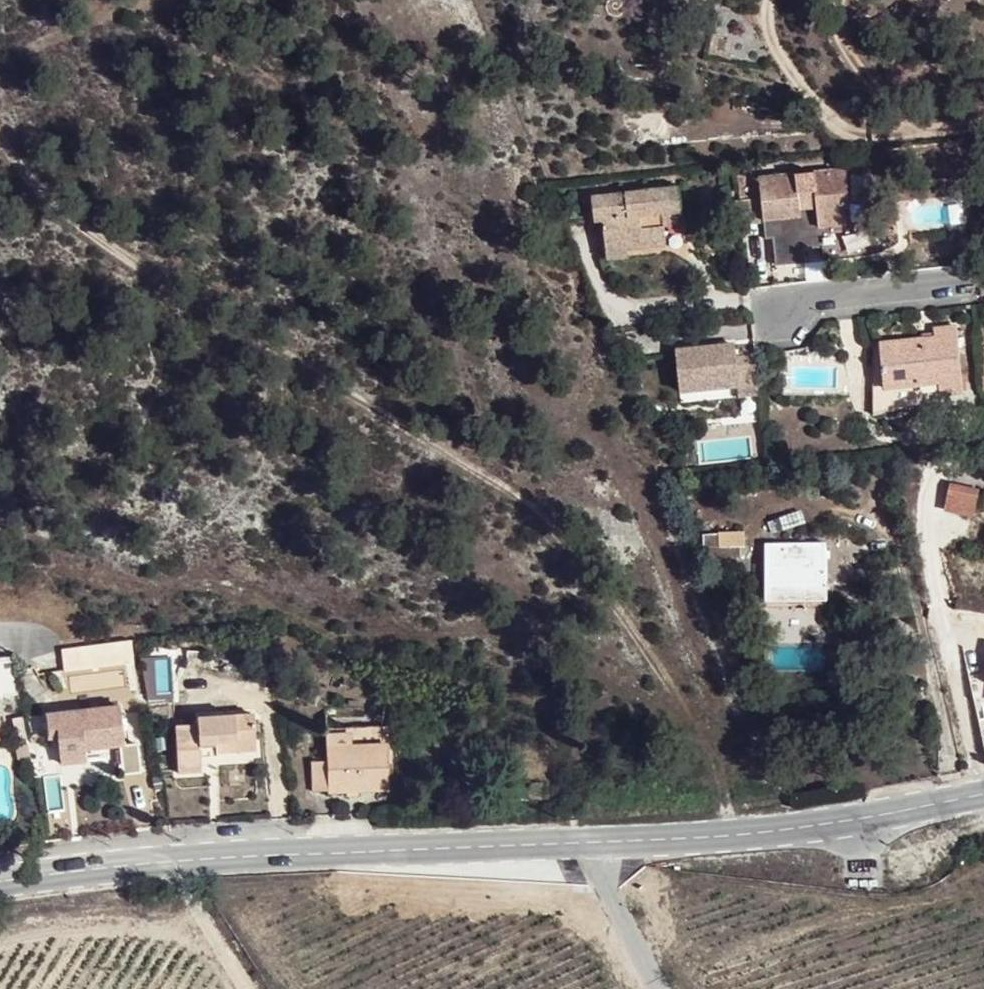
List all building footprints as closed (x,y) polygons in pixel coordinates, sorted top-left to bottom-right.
[(819,218),(846,215),(844,199),(848,199),(845,169),(760,177),(762,198),(763,219),(800,216),(799,209),(798,203),(817,201),(818,207),(819,218)] [(664,214),(684,212),(682,186),(594,195),(597,220),(604,220),(607,247),(627,246),(627,249),(666,245),(665,227),(664,214)] [(763,219),(762,198),(745,199),(746,220),(763,219)] [(686,225),(684,212),(664,214),(665,227),(686,225)] [(847,222),(846,215),(819,218),(820,226),(847,222)] [(627,246),(607,247),(608,259),(627,258),(627,249),(627,246)] [(884,389),(873,390),(873,416),(940,399),(941,395),(963,392),(957,327),(935,329),(935,339),(882,344),(882,355),(873,355),(873,368),(884,368),(884,389)] [(732,343),(676,348),(680,395),(737,391),(738,399),(757,397),(754,356),(733,358),(732,343)] [(873,368),(873,390),(884,389),(884,368),(873,368)] [(948,515),(974,520),(980,492),(954,487),(948,515)] [(720,546),(740,545),(746,545),(745,531),(719,533),(719,534),(720,546)] [(720,546),(719,534),(704,535),(704,546),(709,546),(720,546)] [(767,601),(825,600),(825,543),(766,543),(767,601)] [(740,557),(740,545),(720,546),(709,546),(710,559),(740,557)] [(131,641),(62,650),(65,675),(134,666),(131,641)] [(119,745),(124,744),(119,705),(45,714),(47,732),(58,731),(59,739),(61,759),(86,756),(85,750),(119,745)] [(217,742),(255,740),(253,712),(197,716),(196,723),(175,725),(178,771),(200,770),(200,753),(217,752),(217,742)] [(347,789),(358,789),(396,788),(395,732),(392,729),(387,726),(382,726),(325,727),(326,761),(312,762),(313,790),(347,789)] [(58,731),(47,732),(48,740),(59,739),(58,731)] [(255,750),(255,740),(217,742),(217,752),(255,750)] [(136,743),(124,744),(119,745),(123,774),(140,772),(136,743)] [(86,762),(86,756),(61,759),(62,765),(86,762)]
